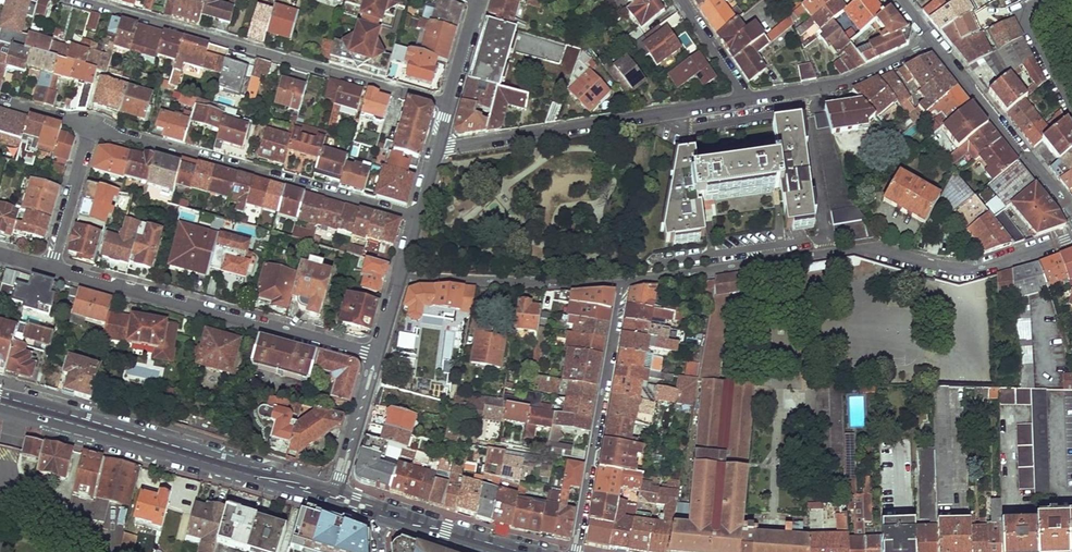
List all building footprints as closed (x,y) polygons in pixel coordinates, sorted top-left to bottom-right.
[(28,7),(26,16),(34,18),(36,12),(36,10),(38,0),(30,0),(28,7)] [(36,12),(45,16),(49,0),(48,0),(38,0),(36,10),(36,12)] [(142,10),(151,12),(154,0),(145,0),(142,10)] [(163,16),(171,18),(176,0),(173,0),(173,1),(168,0),(163,16)] [(197,25),(200,15),(205,0),(176,0),(171,18),(197,25)] [(200,15),(229,24),(234,9),(229,7),(218,4),(219,0),(205,0),(200,15)] [(229,7),(234,9),(237,0),(231,0),(229,7)] [(390,63),(392,57),(386,56),(378,42),(387,15),(396,18),(399,8),(398,8),(400,0),(345,0),(344,2),(366,9),(358,37),(345,44),(334,40),(328,62),(386,79),(390,63)] [(399,8),(405,10),(408,0),(400,0),(398,8),(399,8)] [(440,0),(439,0),(437,7),(431,5),(427,18),(424,17),(422,22),(428,24),(456,31),(460,20),(464,7),(440,0)] [(511,27),(519,0),(493,0),(491,6),(487,20),(511,27)] [(641,29),(664,12),(657,2),(659,0),(638,0),(631,5),(625,10),(641,29)] [(699,11),(712,0),(692,0),(699,11)] [(718,37),(736,22),(720,0),(712,0),(699,11),(709,24),(718,37)] [(792,23),(805,14),(809,18),(833,0),(810,0),(791,15),(792,23)] [(798,39),(815,26),(819,31),(831,21),(844,11),(835,0),(833,0),(809,18),(794,30),(798,39)] [(844,11),(861,32),(882,15),(873,4),(874,1),(873,0),(857,0),(844,11)] [(928,20),(957,1),(958,0),(948,0),(944,3),(942,0),(935,0),(922,11),(928,20)] [(938,32),(966,16),(986,4),(983,0),(981,0),(964,10),(957,1),(928,20),(938,32)] [(299,14),(298,16),(303,18),(306,6),(301,5),(300,11),(299,14)] [(275,7),(267,34),(291,41),(293,34),(298,16),(299,14),(275,7)] [(855,36),(848,42),(849,43),(851,46),(865,65),(909,46),(912,34),(891,8),(882,15),(861,32),(855,36)] [(92,13),(87,30),(95,32),(100,15),(92,13)] [(764,38),(734,61),(741,72),(748,82),(764,71),(753,57),(769,45),(767,43),(792,23),(791,15),(768,34),(764,38)] [(303,18),(298,16),(293,34),(301,37),(306,19),(303,18)] [(753,16),(749,20),(764,38),(768,34),(753,16)] [(952,48),(977,36),(966,16),(938,32),(952,48)] [(13,46),(27,49),(30,36),(22,34),(20,43),(7,39),(11,35),(12,29),(11,26),(9,25),(10,20),(0,17),(0,42),(13,46)] [(998,45),(1000,49),(1021,38),(1011,19),(989,30),(998,45)] [(478,51),(469,82),(481,86),(487,87),(497,90),(499,90),(516,28),(511,27),(487,20),(478,51)] [(764,38),(749,20),(740,28),(736,22),(718,37),(726,50),(734,61),(764,38)] [(115,42),(114,47),(129,51),(137,26),(121,21),(119,31),(115,42)] [(428,24),(422,22),(418,21),(416,29),(420,30),(426,32),(428,24)] [(819,31),(816,33),(820,38),(822,37),(829,47),(832,45),(838,52),(846,46),(849,43),(848,42),(842,35),(831,21),(819,31)] [(426,32),(420,53),(437,58),(447,61),(452,47),(456,31),(428,24),(426,32)] [(137,26),(129,51),(155,57),(156,56),(163,33),(137,26)] [(112,41),(107,56),(110,57),(114,47),(115,42),(119,31),(113,29),(109,40),(112,41)] [(630,46),(643,37),(639,29),(625,38),(630,46)] [(849,29),(842,35),(848,42),(855,36),(849,29)] [(426,32),(420,30),(414,52),(420,53),(426,32)] [(163,33),(156,56),(175,61),(182,38),(163,33)] [(630,46),(636,53),(644,47),(655,62),(651,65),(654,68),(676,52),(663,33),(649,43),(643,37),(630,46)] [(952,48),(967,67),(982,59),(989,55),(986,50),(980,39),(985,36),(983,33),(977,36),(952,48)] [(571,35),(568,44),(581,47),(582,44),(584,38),(571,35)] [(30,36),(27,49),(32,51),(48,55),(51,43),(30,36)] [(169,83),(167,90),(170,91),(171,88),(175,89),(182,65),(202,70),(205,60),(223,65),(225,61),(228,51),(182,38),(175,61),(169,83)] [(997,51),(1010,73),(1018,67),(1022,64),(1032,56),(1021,38),(1000,49),(997,51)] [(69,47),(66,60),(76,64),(85,66),(89,53),(92,43),(82,40),(79,50),(76,50),(77,44),(71,43),(69,47)] [(1,91),(7,69),(13,46),(0,42),(0,91),(1,91)] [(51,43),(48,55),(57,58),(66,60),(69,47),(51,43)] [(89,53),(85,66),(98,71),(106,73),(107,68),(110,57),(107,56),(95,52),(98,44),(92,43),(89,53)] [(517,52),(513,67),(569,81),(581,47),(568,44),(567,43),(560,61),(517,52)] [(597,51),(590,43),(583,50),(569,90),(590,70),(596,65),(590,58),(597,51)] [(13,46),(7,69),(10,70),(11,70),(15,70),(17,68),(23,70),(21,80),(23,81),(28,67),(32,51),(27,49),(13,46)] [(833,64),(839,75),(865,65),(851,46),(848,48),(845,51),(847,54),(833,64)] [(32,51),(28,67),(52,74),(57,58),(48,55),(32,51)] [(410,62),(406,76),(432,82),(436,68),(434,67),(437,58),(420,53),(414,52),(410,51),(407,61),(410,62)] [(982,59),(999,83),(1010,73),(997,51),(994,52),(989,55),(982,59)] [(671,79),(679,89),(697,77),(705,88),(715,79),(697,56),(683,66),(685,68),(671,79)] [(914,112),(908,117),(909,119),(915,124),(931,111),(956,89),(930,56),(898,72),(907,85),(912,81),(921,92),(917,95),(925,104),(914,112)] [(988,92),(1006,115),(1024,100),(1045,83),(1032,56),(1022,64),(1034,83),(1024,92),(1013,79),(1021,71),(1018,67),(1010,73),(999,83),(988,92)] [(611,62),(604,67),(625,96),(632,91),(632,92),(648,81),(630,57),(615,68),(611,62)] [(52,74),(44,103),(54,106),(58,92),(56,91),(60,77),(71,80),(76,64),(66,60),(57,58),(52,74)] [(257,60),(252,76),(265,80),(270,63),(257,60)] [(223,65),(217,88),(238,94),(246,68),(225,61),(223,65)] [(386,79),(394,81),(398,65),(390,63),(386,79)] [(76,64),(71,80),(87,84),(86,87),(82,88),(77,110),(86,110),(98,71),(85,66),(76,64)] [(797,67),(800,82),(815,80),(808,64),(797,67)] [(106,73),(121,77),(122,73),(107,68),(106,73)] [(567,92),(587,113),(610,92),(590,70),(569,90),(567,92)] [(908,117),(914,112),(906,102),(909,99),(892,74),(878,80),(896,102),(900,108),(908,117)] [(330,80),(326,97),(333,99),(336,100),(341,83),(330,80)] [(877,119),(879,122),(881,120),(879,117),(893,104),(896,102),(878,80),(852,92),(862,103),(877,119)] [(101,81),(95,106),(106,110),(107,106),(120,109),(126,91),(127,87),(101,81)] [(282,81),(275,104),(299,110),(305,84),(295,81),(294,84),(282,81)] [(459,137),(487,133),(497,90),(487,87),(484,95),(479,94),(481,86),(469,82),(462,109),(455,133),(459,137)] [(334,108),(331,120),(337,121),(342,106),(358,110),(364,90),(341,83),(336,100),(334,108)] [(925,129),(930,137),(932,135),(940,129),(970,105),(956,89),(931,111),(937,118),(931,123),(925,129)] [(497,90),(487,133),(501,131),(506,111),(510,108),(526,112),(529,98),(499,90),(497,90)] [(120,109),(118,116),(143,123),(146,115),(149,115),(150,108),(148,107),(150,98),(126,91),(120,109)] [(361,115),(360,117),(365,118),(366,116),(370,118),(373,120),(379,122),(381,120),(384,121),(390,100),(377,96),(378,93),(367,91),(361,115)] [(179,100),(178,104),(193,108),(195,99),(173,93),(171,97),(179,100)] [(217,114),(205,110),(207,102),(195,99),(193,108),(191,115),(190,122),(219,130),(222,119),(223,115),(225,108),(219,106),(217,114)] [(1006,115),(1023,136),(1040,121),(1024,100),(1006,115)] [(377,148),(390,153),(419,161),(425,137),(432,112),(429,107),(409,102),(398,142),(388,140),(386,145),(378,143),(377,148)] [(552,103),(545,124),(556,121),(561,105),(552,103)] [(825,113),(832,135),(870,129),(870,125),(877,119),(862,103),(824,108),(825,113)] [(970,105),(940,129),(957,150),(959,149),(963,145),(986,126),(970,105)] [(248,127),(233,122),(236,111),(225,108),(223,115),(222,119),(219,130),(212,153),(221,155),(224,147),(241,152),(248,127)] [(0,109),(0,132),(8,134),(7,140),(22,144),(23,138),(29,117),(0,109)] [(906,131),(909,135),(920,126),(922,128),(929,121),(931,123),(937,118),(931,111),(915,124),(906,131)] [(1023,136),(1032,148),(1041,140),(1065,121),(1060,112),(1055,116),(1056,118),(1045,127),(1040,121),(1023,136)] [(181,121),(161,116),(157,129),(165,132),(163,139),(184,145),(188,128),(189,124),(190,122),(191,115),(184,113),(181,121)] [(814,115),(834,226),(865,219),(852,202),(849,198),(832,135),(825,113),(814,115)] [(29,117),(23,138),(39,142),(45,121),(29,117)] [(273,120),(270,120),(258,117),(253,134),(265,137),(258,158),(284,165),(287,152),(294,127),(290,126),(290,127),(272,122),(273,120)] [(901,127),(905,132),(906,131),(915,124),(909,119),(901,127)] [(664,232),(665,243),(704,237),(699,207),(696,209),(696,201),(704,199),(704,193),(719,192),(720,197),(756,193),(755,186),(780,183),(781,189),(785,189),(788,214),(784,216),(786,228),(813,224),(800,120),(773,124),(775,136),(779,136),(781,162),(778,162),(777,160),(772,161),(773,163),(698,174),(695,153),(678,154),(664,232)] [(39,142),(39,146),(44,147),(55,150),(60,130),(62,126),(45,121),(39,142)] [(1059,162),(1071,151),(1071,134),(1065,121),(1041,140),(1059,162)] [(327,133),(295,124),(294,127),(287,152),(319,161),(322,150),(327,133)] [(999,142),(986,126),(963,145),(975,160),(978,158),(999,142)] [(184,145),(192,147),(197,130),(188,128),(184,145)] [(55,150),(53,156),(67,160),(74,139),(70,133),(60,130),(55,150)] [(7,140),(8,134),(0,132),(0,138),(7,140)] [(684,150),(694,149),(692,139),(683,140),(684,150)] [(984,172),(993,182),(1017,163),(999,142),(978,158),(988,169),(984,172)] [(22,144),(17,161),(28,164),(33,165),(35,158),(37,150),(33,149),(31,156),(25,154),(27,145),(22,144)] [(33,165),(29,179),(33,181),(35,181),(43,183),(44,181),(36,178),(39,169),(36,168),(39,156),(43,157),(44,154),(42,153),(44,147),(39,146),(37,150),(35,158),(33,165)] [(100,149),(93,170),(124,179),(125,177),(132,154),(108,148),(100,149)] [(944,160),(950,168),(964,156),(959,149),(957,150),(944,160)] [(319,161),(316,173),(330,177),(330,180),(342,183),(347,165),(349,158),(346,157),(322,150),(319,161)] [(1071,173),(1071,166),(1069,162),(1071,159),(1071,151),(1059,162),(1050,169),(1060,181),(1071,173)] [(390,153),(385,168),(406,174),(409,166),(417,169),(419,161),(390,153)] [(132,154),(125,177),(148,184),(155,158),(145,155),(143,158),(132,154)] [(66,166),(67,160),(53,156),(52,162),(66,166)] [(148,184),(147,186),(173,194),(176,183),(181,164),(155,158),(148,184)] [(181,164),(176,183),(191,188),(198,164),(182,159),(181,164)] [(974,196),(952,215),(973,239),(976,238),(982,246),(979,248),(985,254),(1013,245),(993,220),(1000,215),(1011,206),(1035,186),(1017,163),(993,182),(974,196)] [(28,164),(24,177),(29,179),(33,165),(28,164)] [(51,164),(49,171),(63,175),(65,168),(51,164)] [(198,164),(191,188),(207,193),(207,191),(214,168),(198,164)] [(341,188),(364,194),(370,171),(364,170),(365,167),(357,165),(356,167),(347,165),(342,183),(341,188)] [(384,167),(376,198),(394,203),(406,206),(410,191),(415,177),(406,174),(385,168),(384,167)] [(214,168),(207,191),(231,198),(238,174),(214,168)] [(1060,181),(1068,192),(1071,189),(1071,173),(1060,181)] [(238,174),(231,198),(239,201),(246,203),(253,179),(238,174)] [(896,174),(881,199),(924,225),(939,200),(896,174)] [(939,199),(952,215),(974,196),(956,176),(954,174),(952,178),(939,199)] [(246,203),(262,208),(269,184),(253,179),(246,203)] [(15,211),(19,212),(25,214),(50,220),(59,189),(43,183),(35,181),(33,181),(29,193),(25,192),(24,199),(27,200),(24,209),(16,207),(15,211)] [(106,181),(103,189),(119,193),(120,193),(122,186),(106,181)] [(142,190),(140,197),(144,199),(147,186),(148,184),(145,184),(144,191),(142,190)] [(269,184),(262,208),(278,213),(284,187),(269,184)] [(103,189),(89,185),(83,202),(110,209),(113,199),(116,201),(119,193),(103,189)] [(1033,234),(1035,237),(1066,227),(1058,214),(1035,186),(1011,206),(1033,234)] [(278,213),(277,215),(297,220),(304,193),(284,187),(278,213)] [(304,193),(297,220),(317,225),(324,199),(304,193)] [(173,194),(170,205),(178,208),(179,208),(181,202),(182,200),(176,199),(177,194),(173,194)] [(181,202),(179,208),(185,209),(189,197),(185,196),(183,203),(181,202)] [(324,199),(317,225),(339,231),(346,205),(324,199)] [(246,203),(239,201),(236,212),(243,214),(243,212),(246,203)] [(110,209),(83,202),(79,219),(105,226),(108,216),(111,216),(113,210),(110,209)] [(339,231),(338,234),(350,238),(351,236),(359,209),(346,205),(339,231)] [(13,236),(17,223),(19,212),(15,211),(0,207),(0,232),(13,236)] [(375,213),(359,209),(351,236),(366,240),(375,213)] [(242,215),(242,217),(249,219),(246,226),(256,229),(257,224),(260,216),(243,212),(242,215)] [(388,217),(375,213),(366,240),(364,250),(362,257),(366,259),(376,261),(378,253),(368,250),(370,241),(380,244),(388,217)] [(17,223),(13,236),(27,239),(28,233),(44,238),(50,220),(25,214),(23,224),(17,223)] [(1013,245),(1021,242),(1000,215),(993,220),(1013,245)] [(402,220),(388,217),(380,244),(378,253),(376,261),(388,265),(391,257),(383,254),(386,245),(394,247),(395,243),(402,220)] [(120,237),(107,233),(100,256),(129,263),(140,225),(140,223),(125,219),(120,237)] [(140,225),(129,263),(150,269),(162,232),(140,225)] [(181,226),(170,265),(209,276),(220,236),(181,226)] [(76,227),(68,253),(82,257),(82,260),(93,263),(102,235),(76,227)] [(295,228),(292,239),(306,243),(312,244),(314,236),(315,233),(295,228)] [(220,236),(209,276),(221,279),(224,281),(230,285),(235,285),(240,285),(244,284),(252,254),(247,253),(249,244),(220,236)] [(278,241),(271,239),(269,246),(275,248),(278,241)] [(354,240),(350,239),(347,247),(345,253),(362,257),(364,250),(352,246),(354,240)] [(347,247),(335,243),(333,250),(345,253),(347,247)] [(936,247),(935,254),(949,255),(950,249),(936,247)] [(1069,279),(1071,279),(1071,250),(1059,255),(1068,277),(1069,279)] [(1039,263),(1049,284),(1068,277),(1059,255),(1039,263)] [(803,263),(804,275),(831,271),(831,269),(851,266),(850,256),(803,263)] [(376,261),(366,259),(361,276),(364,277),(361,287),(376,291),(381,277),(384,278),(388,265),(376,261)] [(309,267),(303,265),(294,300),(301,302),(301,303),(307,305),(307,308),(310,309),(309,313),(320,316),(330,273),(320,270),(322,264),(310,261),(309,267)] [(1039,263),(1013,270),(1014,293),(1020,388),(1031,389),(1035,389),(1030,295),(1039,293),(1037,288),(1049,284),(1039,263)] [(296,274),(267,266),(259,296),(274,301),(273,304),(287,308),(296,274)] [(33,277),(30,288),(17,285),(20,273),(5,269),(0,294),(0,302),(12,305),(13,302),(25,306),(24,308),(49,315),(55,295),(51,294),(54,283),(33,277)] [(1014,293),(1013,270),(999,274),(999,293),(1014,293)] [(714,281),(712,296),(731,293),(746,291),(744,272),(715,276),(714,281)] [(20,273),(17,285),(30,288),(33,277),(20,273)] [(705,282),(702,299),(711,298),(712,296),(714,281),(705,282)] [(628,303),(653,308),(656,285),(644,286),(631,288),(628,303)] [(70,287),(67,301),(74,303),(78,289),(70,287)] [(434,287),(418,287),(409,291),(404,309),(396,335),(413,340),(415,330),(419,329),(421,321),(422,317),(445,320),(445,316),(455,317),(456,311),(461,311),(463,313),(468,314),(471,313),(476,288),(464,288),(456,288),(434,287)] [(112,299),(78,289),(74,303),(69,323),(92,329),(95,322),(105,325),(108,315),(112,299)] [(587,306),(610,310),(614,290),(601,291),(589,291),(587,306)] [(560,291),(558,301),(570,303),(587,306),(589,291),(574,291),(560,291)] [(717,381),(731,293),(712,296),(711,298),(703,349),(700,365),(697,379),(702,380),(717,381)] [(377,303),(348,295),(339,326),(367,334),(377,303)] [(520,302),(514,329),(537,334),(538,329),(540,313),(541,308),(530,306),(531,303),(520,302)] [(610,310),(587,306),(570,303),(567,317),(608,324),(610,310)] [(626,319),(650,324),(652,317),(673,320),(674,312),(662,309),(653,308),(628,303),(626,319)] [(538,329),(544,330),(547,314),(540,313),(538,329)] [(178,324),(108,315),(105,325),(102,339),(159,347),(157,358),(175,360),(177,348),(174,348),(178,324)] [(567,317),(563,316),(562,321),(567,321),(566,324),(573,325),(571,335),(605,340),(608,324),(567,317)] [(444,327),(457,334),(462,325),(449,318),(444,327)] [(626,319),(623,334),(678,344),(682,345),(682,341),(679,341),(681,334),(656,330),(656,332),(649,331),(650,324),(626,319)] [(18,379),(29,382),(30,378),(33,368),(33,365),(29,364),(31,356),(24,354),(26,347),(44,351),(48,352),(54,333),(19,324),(18,330),(5,376),(18,379)] [(0,325),(0,374),(5,376),(18,330),(0,325)] [(478,329),(471,363),(499,368),(504,341),(488,338),(490,331),(478,329)] [(535,345),(542,346),(544,330),(538,329),(537,334),(535,345)] [(200,357),(198,365),(212,369),(213,365),(231,370),(238,343),(206,334),(203,348),(196,347),(194,355),(200,357)] [(605,340),(571,335),(567,334),(564,349),(574,351),(602,356),(605,340)] [(620,350),(645,355),(646,346),(652,347),(651,349),(677,354),(678,344),(623,334),(620,350)] [(251,336),(248,349),(254,350),(258,338),(251,336)] [(254,350),(251,364),(276,371),(275,374),(282,376),(284,373),(309,379),(317,353),(258,338),(254,350)] [(697,348),(694,364),(700,365),(703,349),(697,348)] [(620,350),(617,366),(642,370),(643,360),(662,363),(663,358),(645,355),(620,350)] [(574,351),(569,383),(597,387),(602,356),(574,351)] [(321,355),(316,370),(332,374),(332,376),(333,378),(335,380),(336,383),(332,398),(334,399),(333,401),(336,402),(336,404),(342,406),(343,403),(345,404),(346,402),(349,403),(351,397),(359,370),(355,364),(321,355)] [(61,375),(56,390),(60,391),(64,392),(78,396),(91,400),(101,366),(69,357),(64,376),(61,375)] [(443,360),(441,373),(451,374),(453,361),(443,360)] [(688,363),(685,378),(697,380),(697,379),(700,365),(694,364),(688,363)] [(617,366),(615,378),(638,382),(640,375),(655,378),(655,376),(665,379),(664,380),(671,381),(672,376),(642,370),(617,366)] [(531,369),(530,376),(540,378),(550,379),(550,372),(531,369)] [(1064,373),(1064,389),(1071,390),(1071,373),(1064,373)] [(550,379),(540,378),(530,376),(529,376),(527,382),(538,384),(537,391),(558,395),(560,381),(550,379)] [(676,390),(674,400),(693,404),(697,380),(685,378),(678,377),(676,390)] [(638,382),(615,378),(613,394),(640,399),(655,402),(656,398),(674,403),(674,400),(676,390),(638,382)] [(756,385),(717,381),(702,380),(690,499),(683,498),(685,488),(682,487),(685,472),(682,472),(680,480),(679,483),(674,513),(672,525),(667,551),(807,551),(807,537),(742,533),(745,501),(756,385)] [(569,383),(567,399),(594,404),(597,387),(569,383)] [(840,383),(819,383),(822,461),(842,460),(840,383)] [(846,383),(845,392),(863,392),(863,385),(846,383)] [(863,392),(863,396),(870,396),(870,391),(879,391),(879,385),(863,385),(863,392)] [(166,387),(162,402),(173,405),(178,390),(166,387)] [(935,450),(936,504),(951,503),(950,388),(933,387),(935,450)] [(1000,398),(1000,406),(1031,407),(1031,389),(1020,388),(1000,389),(1000,398)] [(988,389),(989,398),(1000,398),(1000,389),(988,389)] [(1033,489),(1034,500),(1048,500),(1045,389),(1035,389),(1031,389),(1031,407),(1032,424),(1033,489)] [(543,394),(528,392),(527,400),(502,395),(502,400),(501,404),(507,405),(529,409),(540,411),(543,394)] [(455,394),(452,408),(457,410),(473,413),(472,417),(476,418),(475,427),(481,428),(488,398),(455,394)] [(640,399),(613,394),(608,417),(633,422),(635,422),(636,414),(633,413),(634,406),(638,407),(638,410),(653,413),(654,409),(656,402),(655,402),(640,399)] [(566,405),(564,415),(591,420),(594,404),(567,399),(556,397),(555,403),(566,405)] [(276,441),(273,454),(286,459),(291,443),(297,424),(297,421),(292,419),(292,417),(291,415),(290,414),(290,413),(288,412),(288,409),(286,408),(288,402),(271,398),(269,407),(265,406),(263,406),(261,407),(259,408),(258,412),(258,413),(258,415),(260,417),(273,421),(275,424),(275,425),(275,427),(272,439),(276,441)] [(501,404),(502,400),(488,398),(481,428),(480,438),(481,439),(485,439),(488,419),(504,422),(505,420),(507,405),(501,404)] [(507,405),(505,420),(526,424),(529,409),(507,405)] [(371,423),(411,435),(417,416),(392,409),(392,412),(388,414),(387,418),(373,414),(371,423)] [(540,411),(529,409),(526,424),(524,437),(533,438),(535,425),(550,428),(553,413),(552,413),(546,412),(540,411)] [(291,443),(299,452),(339,426),(342,427),(345,416),(332,413),(330,413),(316,410),(315,413),(304,422),(303,427),(303,428),(302,429),(297,424),(291,443)] [(591,420),(564,415),(553,413),(550,428),(548,444),(546,452),(570,457),(572,447),(557,444),(558,440),(563,436),(559,432),(560,426),(589,432),(591,420)] [(445,440),(457,443),(466,444),(466,438),(459,436),(462,420),(456,418),(450,417),(445,440)] [(608,417),(604,441),(629,445),(630,440),(632,426),(633,422),(608,417)] [(383,439),(382,443),(387,444),(402,449),(407,450),(411,435),(371,423),(368,434),(383,439)] [(1017,424),(1019,490),(1033,489),(1032,424),(1017,424)] [(846,508),(854,508),(854,537),(847,537),(847,551),(865,551),(865,538),(865,522),(864,491),(858,492),(858,494),(855,494),(854,454),(854,433),(846,433),(847,456),(846,501),(846,508)] [(391,491),(396,471),(380,467),(387,444),(382,443),(366,439),(361,456),(356,472),(356,474),(356,477),(358,479),(360,481),(375,486),(391,491)] [(25,440),(21,457),(37,460),(42,444),(25,440)] [(630,440),(629,445),(647,448),(648,442),(630,440)] [(604,441),(599,469),(624,472),(642,474),(643,467),(631,466),(633,455),(641,456),(642,454),(645,455),(647,448),(629,445),(604,441)] [(49,446),(42,444),(37,460),(35,472),(43,474),(56,477),(65,479),(71,451),(63,449),(56,448),(49,446)] [(484,520),(493,522),(498,490),(500,480),(506,451),(488,448),(485,465),(483,473),(488,475),(488,481),(493,481),(491,487),(481,486),(476,518),(484,520)] [(402,449),(401,455),(414,458),(416,453),(407,450),(402,449)] [(935,450),(920,450),(921,519),(936,518),(936,504),(935,450)] [(506,451),(500,480),(519,484),(519,483),(523,462),(524,455),(506,451)] [(81,454),(71,493),(95,499),(103,459),(89,456),(81,454)] [(535,464),(537,457),(524,455),(523,462),(535,464)] [(95,499),(90,521),(102,523),(107,502),(127,506),(137,467),(103,459),(95,499)] [(437,505),(444,507),(453,463),(442,459),(439,469),(445,471),(443,481),(436,480),(429,503),(437,505)] [(467,515),(476,518),(481,486),(483,473),(485,465),(468,462),(467,465),(465,475),(463,484),(458,512),(467,515)] [(398,493),(405,495),(412,467),(398,463),(396,471),(391,491),(398,493)] [(451,509),(458,512),(463,484),(457,483),(459,474),(465,475),(467,465),(453,463),(444,507),(451,509)] [(579,489),(583,466),(568,463),(566,472),(562,493),(568,494),(569,488),(579,489)] [(417,499),(418,499),(426,471),(412,467),(405,495),(410,497),(411,497),(414,498),(417,499)] [(424,501),(429,503),(436,480),(439,469),(432,468),(429,472),(426,471),(418,499),(424,501)] [(594,496),(619,500),(620,493),(610,491),(612,483),(622,485),(624,472),(599,469),(594,496)] [(566,472),(556,470),(555,474),(552,474),(546,505),(540,534),(554,537),(559,508),(560,500),(562,493),(566,472)] [(647,475),(642,474),(624,472),(622,485),(620,491),(638,494),(637,501),(655,505),(659,490),(659,488),(656,488),(656,483),(646,481),(647,475)] [(659,490),(655,505),(664,506),(664,511),(674,513),(679,483),(669,480),(668,484),(663,484),(662,490),(659,490)] [(612,483),(610,491),(620,493),(620,491),(622,485),(612,483)] [(495,523),(511,528),(516,498),(516,496),(498,490),(493,522),(495,523)] [(141,495),(134,520),(151,524),(151,527),(160,529),(169,497),(158,494),(156,499),(141,495)] [(594,496),(589,522),(614,527),(616,516),(619,501),(619,500),(594,496)] [(516,498),(511,528),(525,531),(540,534),(546,505),(516,498)] [(554,537),(569,540),(575,510),(572,509),(572,508),(572,506),(566,505),(567,502),(560,500),(559,508),(554,537)] [(1001,525),(1000,500),(992,501),(992,527),(986,528),(986,551),(1001,551),(1001,525)] [(619,501),(616,516),(622,517),(625,503),(619,501)] [(846,508),(846,501),(840,501),(840,514),(836,514),(837,526),(840,529),(840,535),(807,535),(807,537),(807,551),(847,551),(847,537),(846,508)] [(186,536),(201,540),(199,548),(197,551),(212,551),(215,542),(224,509),(213,506),(212,510),(193,506),(186,536)] [(224,509),(215,542),(246,551),(257,519),(224,509)] [(1001,551),(1035,551),(1034,525),(1026,525),(1025,510),(1013,510),(1013,525),(1001,525),(1001,551)] [(662,523),(672,525),(674,513),(664,511),(662,523)] [(986,528),(973,529),(974,525),(974,514),(973,514),(972,511),(968,511),(968,525),(969,551),(986,551),(986,528)] [(649,514),(635,512),(634,519),(628,551),(634,551),(647,551),(653,522),(649,522),(650,515),(649,514)] [(314,515),(314,517),(299,513),(288,548),(301,551),(366,551),(364,530),(353,527),(349,525),(348,528),(339,526),(340,523),(314,515)] [(1068,519),(1054,519),(1054,514),(1047,515),(1047,520),(1035,520),(1034,525),(1035,551),(1070,551),(1068,519)] [(609,548),(628,551),(634,519),(622,517),(616,516),(614,527),(609,548)] [(246,551),(249,551),(278,551),(286,527),(257,519),(246,551)] [(585,543),(609,548),(614,527),(589,522),(585,543)] [(672,525),(662,523),(653,522),(647,551),(667,551),(672,525)] [(882,551),(915,551),(915,525),(881,526),(882,538),(882,551)] [(915,525),(915,551),(937,551),(936,527),(918,528),(917,525),(915,525)] [(968,525),(936,525),(936,527),(937,551),(969,551),(968,525)] [(96,530),(89,529),(87,536),(94,540),(96,530)] [(201,540),(186,536),(184,543),(199,548),(201,540)] [(882,538),(865,538),(865,551),(882,551),(882,538)] [(116,551),(127,551),(130,543),(120,539),(116,551)] [(391,551),(437,551),(435,551),(429,549),(413,544),(411,543),(402,540),(391,548),(391,551)]
